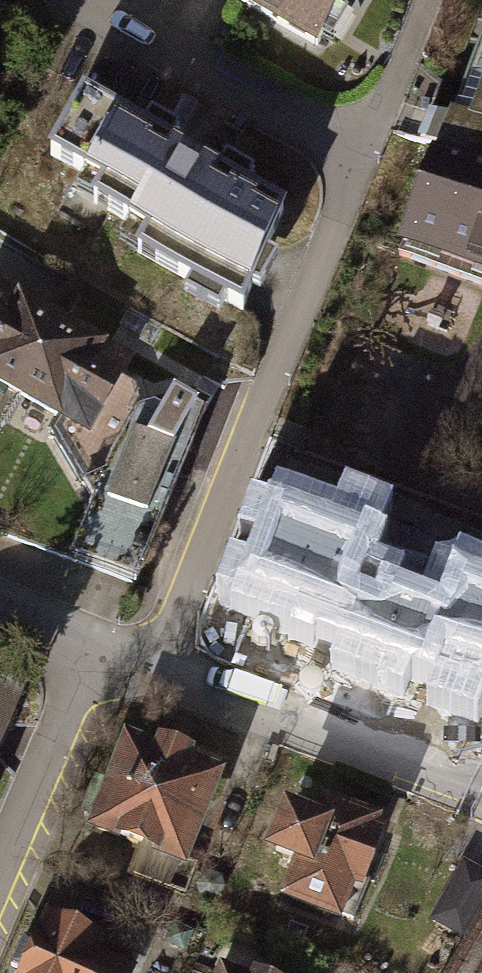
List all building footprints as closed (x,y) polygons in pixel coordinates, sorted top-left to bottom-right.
[(309,43),(333,0),(232,0),(309,43)] [(455,124),(481,134),(481,51),(455,124)] [(82,98),(53,154),(116,187),(105,209),(166,240),(154,263),(187,280),(180,294),(218,313),(226,299),(242,307),(251,290),(258,293),(275,262),(263,255),(281,206),(244,187),(252,173),(225,159),(219,171),(199,161),(171,146),(178,132),(149,116),(142,129),(82,98)] [(455,124),(441,118),(437,130),(390,253),(481,286),(481,134),(455,124)] [(124,421),(130,399),(126,384),(111,376),(119,360),(0,293),(0,385),(52,416),(42,429),(85,499),(124,421)] [(150,435),(124,421),(85,499),(68,545),(133,570),(179,453),(150,435)] [(238,634),(481,722),(481,560),(290,491),(238,634)] [(11,687),(0,683),(0,714),(11,687)] [(121,746),(90,827),(134,843),(122,873),(162,889),(203,777),(162,762),(121,746)] [(294,860),(281,895),(345,919),(361,878),(352,874),(371,827),(345,818),(316,806),(308,827),(280,816),(267,850),(294,860)] [(454,859),(422,920),(456,937),(481,889),(481,873),(454,859)] [(17,972),(119,972),(101,965),(105,956),(107,950),(42,920),(17,972)]
